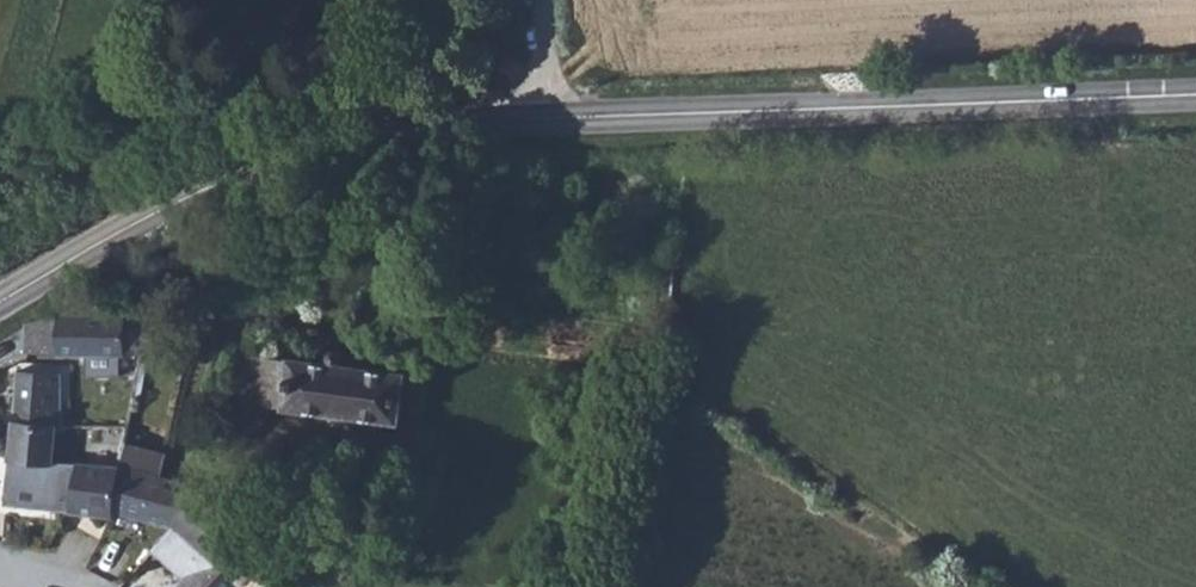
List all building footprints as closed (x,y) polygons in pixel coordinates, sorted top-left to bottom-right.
[(154,315),(64,315),(62,351),(145,352),(155,349),(154,315)] [(404,422),(410,373),(251,355),(247,395),(213,434),(239,455),(270,417),(270,404),(404,422)] [(64,371),(23,369),(20,392),(17,419),(59,422),(63,422),(64,371)] [(75,422),(87,423),(87,402),(75,400),(75,422)] [(17,419),(13,458),(56,459),(59,422),(17,419)] [(11,503),(72,510),(77,460),(56,459),(13,458),(11,503)] [(179,526),(198,490),(168,477),(116,464),(77,460),(72,510),(113,515),(115,509),(179,526)] [(290,561),(295,553),(291,542),(273,542),(250,536),(198,490),(179,526),(242,586),(243,586),(270,559),(290,561)] [(179,526),(155,551),(185,586),(183,586),(242,586),(179,526)]
